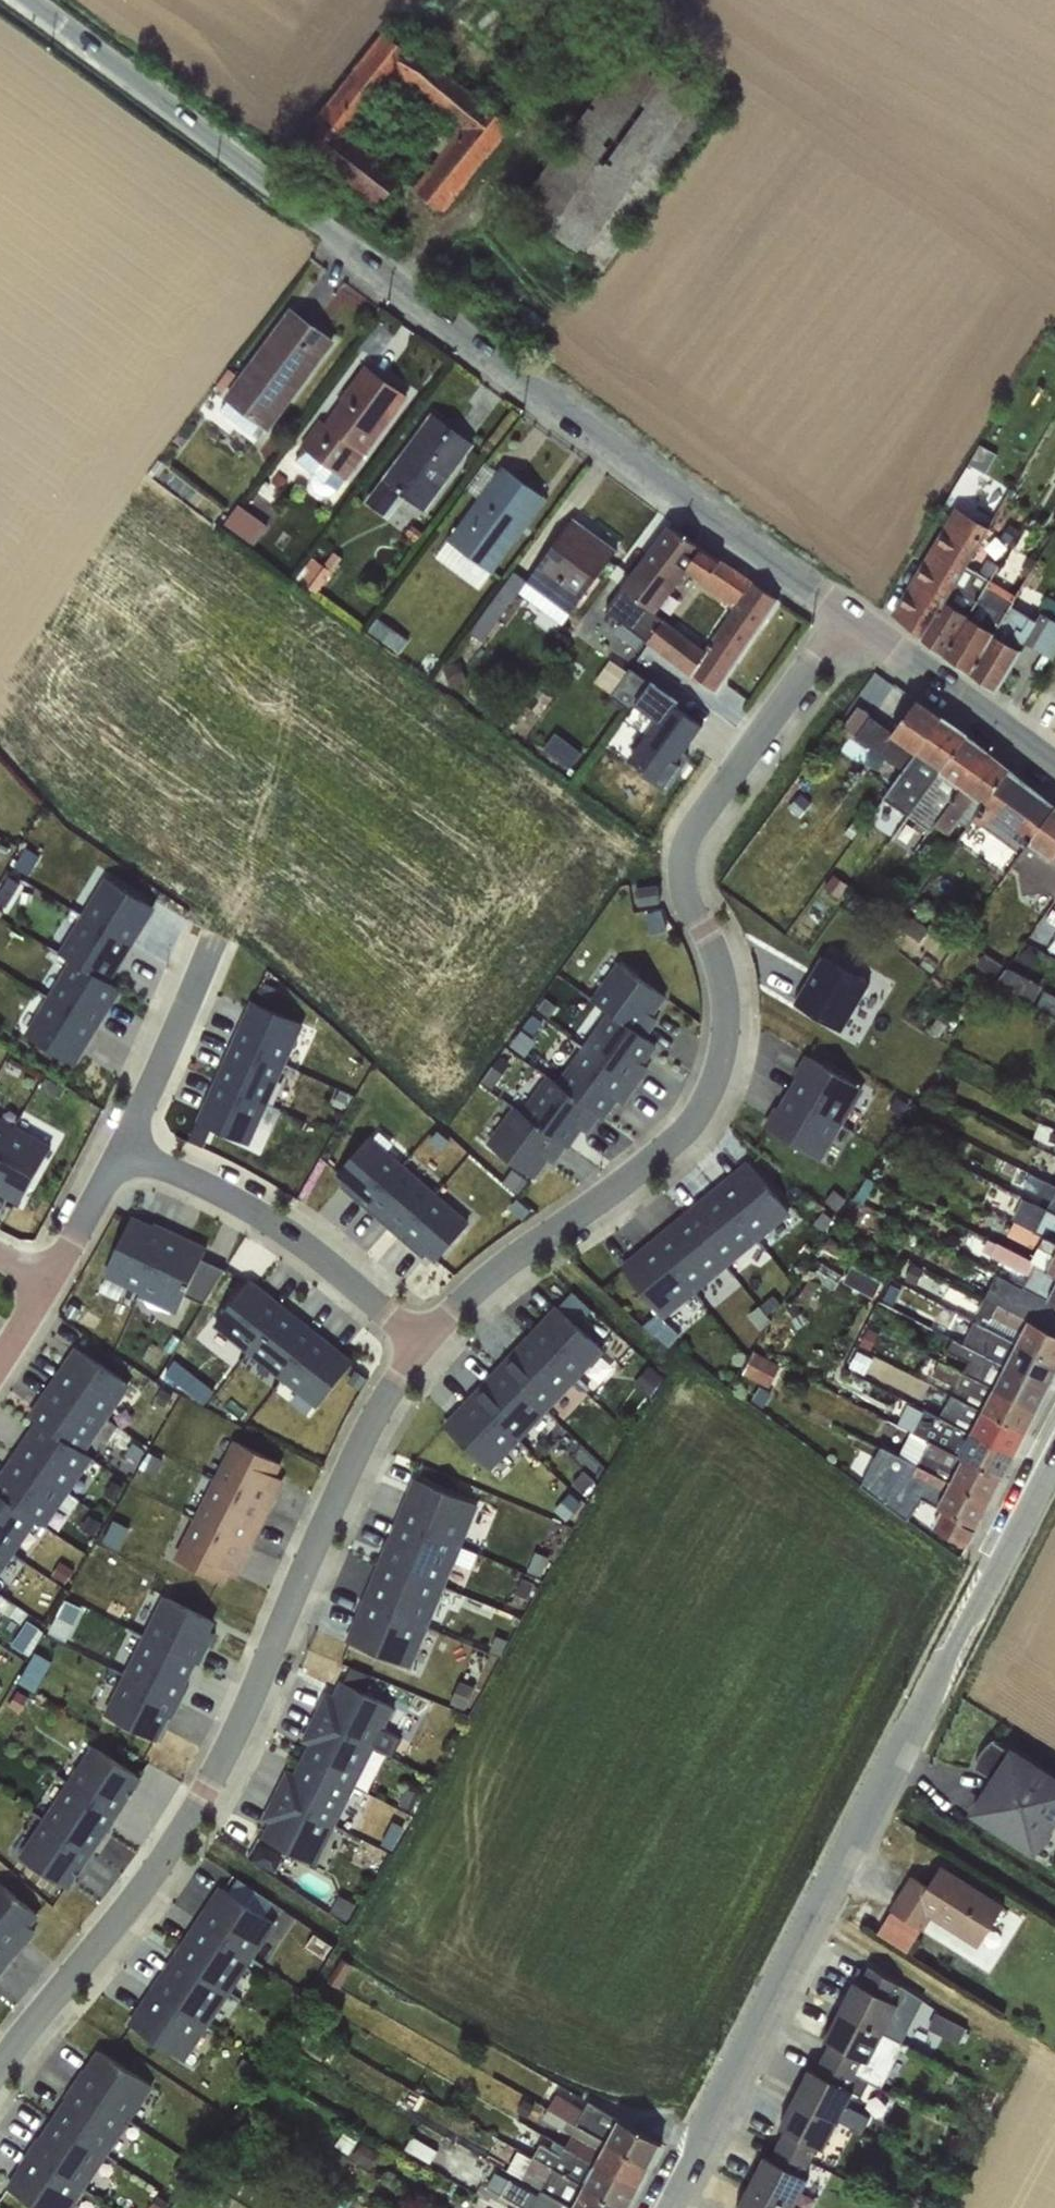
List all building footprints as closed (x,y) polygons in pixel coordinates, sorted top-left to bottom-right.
[(381,27),(318,127),(386,169),(373,190),(396,204),(418,169),(364,136),(399,79),(462,118),(416,191),(454,215),(482,171),(481,170),(517,113),(381,27)] [(667,84),(619,160),(632,168),(624,182),(660,204),(674,181),(655,169),(668,148),(680,156),(708,110),(667,84)] [(296,302),(225,402),(271,435),(342,335),(296,302)] [(305,455),(347,485),(413,389),(369,358),(309,445),(311,447),(305,455)] [(408,494),(431,510),(479,437),(433,407),(371,500),(394,515),(408,494)] [(468,554),(494,574),(554,495),(509,461),(439,553),(458,567),(468,554)] [(241,501),(229,523),(260,541),(272,519),(241,501)] [(898,625),(1014,681),(1033,642),(1054,653),(1054,597),(1049,594),(1046,599),(1027,589),(1024,597),(992,581),(980,607),(959,597),(997,520),(958,502),(898,625)] [(490,637),(522,590),(570,622),(622,545),(577,515),(533,580),(516,569),(476,628),(490,637)] [(608,611),(724,689),(787,595),(671,517),(608,611)] [(301,576),(321,590),(337,568),(316,554),(301,576)] [(671,785),(717,721),(637,663),(614,695),(658,726),(634,759),(671,785)] [(930,699),(905,732),(996,800),(982,818),(1028,852),(1018,865),(1032,876),(1030,878),(1054,897),(1054,794),(930,699)] [(984,811),(992,799),(864,704),(849,724),(910,769),(890,796),(938,831),(943,824),(958,835),(979,807),(984,811)] [(561,731),(549,746),(573,764),(585,750),(561,731)] [(87,1061),(125,978),(124,978),(161,897),(103,871),(66,952),(62,950),(24,1032),(87,1061)] [(849,1033),(877,976),(825,951),(797,1008),(849,1033)] [(607,1012),(634,1029),(647,1011),(653,1015),(665,997),(616,963),(591,998),(607,1012)] [(249,995),(204,1123),(262,1144),(307,1015),(249,995)] [(634,1029),(607,1012),(581,1048),(635,1088),(648,1069),(642,1064),(655,1045),(634,1029)] [(635,1088),(581,1048),(557,1083),(599,1116),(604,1120),(619,1101),(624,1104),(635,1088)] [(825,1158),(872,1085),(813,1048),(767,1122),(825,1158)] [(521,1112),(568,1147),(581,1129),(587,1132),(599,1116),(557,1083),(546,1077),(521,1112)] [(568,1147),(521,1112),(511,1106),(486,1142),(536,1177),(549,1159),(556,1163),(568,1147)] [(14,1129),(0,1121),(0,1152),(14,1129)] [(1052,1128),(1049,1133),(1046,1140),(1054,1144),(1054,1129),(1052,1128)] [(0,1152),(0,1191),(19,1202),(49,1148),(14,1129),(0,1152)] [(442,1265),(479,1221),(373,1131),(335,1175),(442,1265)] [(714,1186),(761,1238),(792,1213),(747,1159),(714,1186)] [(683,1212),(728,1265),(761,1238),(714,1186),(683,1212)] [(1047,1208),(1054,1212),(1054,1193),(1047,1208)] [(1047,1208),(1024,1198),(1012,1220),(1033,1232),(1054,1243),(1054,1212),(1047,1208)] [(209,1257),(214,1245),(136,1211),(107,1277),(186,1311),(193,1296),(212,1304),(229,1265),(209,1257)] [(651,1238),(697,1291),(728,1265),(683,1212),(651,1238)] [(1033,1232),(1023,1255),(1054,1273),(1054,1243),(1033,1232)] [(697,1291),(651,1238),(620,1264),(664,1318),(697,1291)] [(1023,1255),(996,1243),(989,1256),(1028,1276),(1024,1289),(1054,1305),(1054,1273),(1023,1255)] [(216,1326),(328,1406),(363,1358),(251,1277),(216,1326)] [(1054,1363),(1054,1307),(1045,1329),(985,1298),(976,1313),(989,1320),(986,1326),(1054,1363)] [(530,1333),(578,1378),(604,1350),(557,1305),(530,1333)] [(986,1326),(975,1320),(962,1344),(1050,1390),(1054,1379),(1054,1363),(986,1326)] [(504,1362),(552,1406),(578,1378),(530,1333),(504,1362)] [(0,1462),(0,1591),(35,1516),(59,1527),(94,1450),(99,1452),(136,1372),(58,1336),(0,1462)] [(1050,1390),(962,1344),(953,1339),(946,1351),(968,1362),(962,1373),(1038,1412),(1050,1390)] [(757,1350),(749,1374),(777,1384),(785,1361),(757,1350)] [(1038,1412),(962,1373),(939,1361),(932,1376),(955,1388),(949,1399),(1026,1434),(1038,1412)] [(474,1394),(521,1439),(552,1406),(504,1362),(474,1394)] [(521,1439),(474,1394),(444,1426),(492,1471),(521,1439)] [(1026,1434),(949,1399),(939,1417),(1015,1455),(1026,1434)] [(913,1433),(1003,1478),(1015,1455),(939,1417),(925,1410),(913,1433)] [(900,1457),(990,1504),(1003,1478),(913,1433),(900,1457)] [(214,1480),(271,1509),(284,1481),(276,1476),(282,1464),(233,1440),(214,1480)] [(990,1504),(900,1457),(881,1447),(862,1485),(906,1519),(923,1500),(941,1509),(932,1529),(970,1543),(990,1504)] [(399,1513),(464,1541),(478,1506),(414,1479),(399,1513)] [(271,1509),(214,1480),(195,1518),(252,1548),(271,1509)] [(380,1559),(446,1583),(464,1541),(399,1513),(380,1559)] [(252,1548),(195,1518),(176,1558),(223,1581),(229,1570),(239,1574),(252,1548)] [(363,1599),(429,1624),(446,1583),(380,1559),(363,1599)] [(143,1637),(197,1662),(201,1664),(217,1633),(212,1629),(215,1622),(164,1595),(143,1637)] [(429,1624),(363,1599),(346,1641),(411,1669),(429,1624)] [(27,1648),(46,1630),(38,1621),(19,1639),(27,1648)] [(197,1662),(143,1637),(124,1676),(180,1701),(197,1662)] [(180,1701),(124,1676),(104,1714),(158,1741),(170,1717),(173,1717),(180,1701)] [(313,1718),(374,1749),(395,1709),(343,1682),(336,1694),(327,1690),(313,1718)] [(374,1749),(313,1718),(301,1741),(306,1744),(299,1757),(355,1787),(374,1749)] [(996,1733),(977,1766),(997,1777),(975,1815),(1050,1857),(1054,1848),(1054,1766),(996,1733)] [(67,1783),(117,1816),(142,1779),(92,1746),(67,1783)] [(355,1787),(299,1757),(292,1772),(287,1769),(273,1795),(336,1825),(355,1787)] [(43,1819),(94,1851),(117,1816),(67,1783),(43,1819)] [(336,1825),(273,1795),(261,1820),(267,1823),(260,1838),(315,1866),(336,1825)] [(94,1851),(43,1819),(19,1855),(68,1889),(94,1851)] [(987,1947),(1012,1906),(930,1854),(882,1930),(914,1950),(936,1915),(987,1947)] [(0,1884),(0,1941),(14,1954),(33,1931),(27,1925),(35,1914),(0,1884)] [(224,1889),(200,1922),(250,1956),(273,1922),(224,1889)] [(226,1991),(250,1956),(200,1922),(176,1958),(226,1991)] [(14,1954),(0,1941),(0,1970),(14,1954)] [(176,1958),(154,1991),(203,2025),(226,1991),(176,1958)] [(850,1981),(823,2043),(857,2066),(855,2073),(879,2086),(903,2043),(899,2040),(922,1998),(864,1966),(856,1984),(850,1981)] [(180,2060),(203,2025),(154,1991),(129,2026),(180,2060)] [(845,2088),(855,2073),(857,2066),(823,2043),(821,2042),(809,2065),(845,2088)] [(83,2067),(73,2082),(126,2116),(148,2082),(99,2050),(86,2069),(83,2067)] [(850,2092),(845,2088),(809,2065),(798,2086),(800,2088),(840,2113),(841,2110),(850,2092)] [(103,2152),(126,2116),(73,2082),(63,2098),(66,2099),(53,2120),(103,2152)] [(829,2133),(840,2113),(800,2088),(789,2108),(829,2133)] [(548,2109),(650,2166),(661,2145),(589,2102),(584,2110),(556,2095),(548,2109)] [(843,2141),(829,2133),(789,2108),(778,2126),(783,2129),(775,2145),(807,2164),(812,2154),(830,2163),(843,2141)] [(565,2148),(638,2188),(650,2166),(548,2109),(543,2118),(571,2135),(571,2136),(565,2148)] [(37,2137),(27,2152),(81,2187),(103,2152),(53,2120),(40,2139),(37,2137)] [(625,2207),(628,2207),(638,2188),(565,2148),(561,2155),(540,2144),(532,2158),(625,2207)] [(746,2184),(795,2207),(808,2207),(819,2187),(799,2178),(807,2164),(775,2145),(769,2160),(762,2156),(746,2184)] [(81,2187),(27,2152),(17,2168),(20,2169),(7,2189),(36,2207),(68,2207),(81,2187)] [(574,2207),(625,2207),(532,2158),(521,2178),(574,2207)] [(521,2178),(512,2175),(500,2196),(521,2207),(574,2207),(521,2178)] [(734,2207),(737,2207),(795,2207),(746,2184),(734,2207)]
